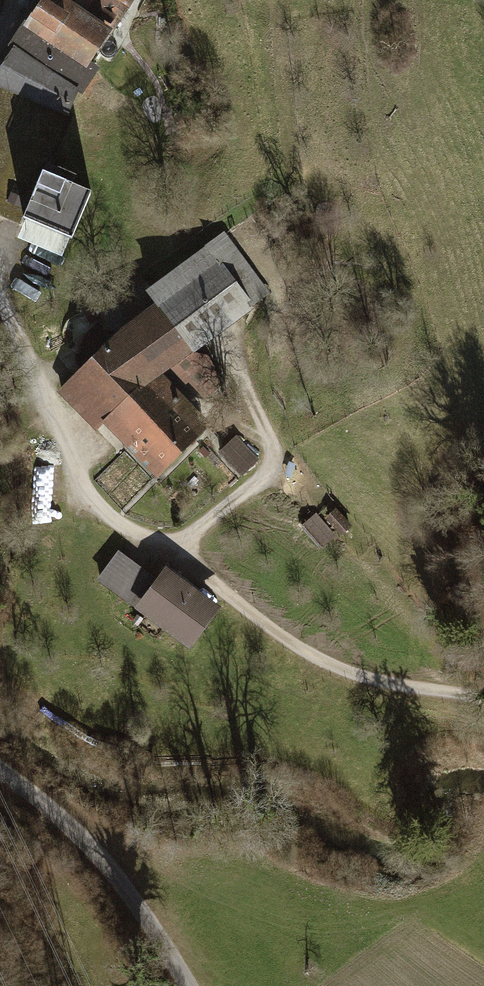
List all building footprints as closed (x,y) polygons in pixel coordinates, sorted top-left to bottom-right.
[(74,0),(48,0),(30,27),(98,72),(124,33),(74,0)] [(124,33),(146,0),(74,0),(124,33)] [(98,72),(30,27),(17,48),(85,92),(98,72)] [(17,48),(0,74),(0,88),(75,119),(85,92),(17,48)] [(29,227),(53,170),(75,119),(0,88),(0,214),(29,227)] [(29,227),(22,243),(64,261),(95,188),(53,170),(29,227)] [(268,293),(220,231),(146,289),(155,301),(193,350),(268,293)] [(193,350),(155,301),(106,339),(144,388),(162,374),(193,350)] [(106,339),(56,391),(92,430),(102,421),(144,388),(106,339)] [(203,390),(221,365),(202,352),(184,377),(203,390)] [(102,421),(157,476),(210,422),(162,374),(144,388),(102,421)] [(237,438),(222,452),(244,475),(259,460),(237,438)] [(61,520),(62,466),(37,466),(36,519),(61,520)] [(336,507),(324,517),(340,534),(351,524),(336,507)] [(315,513),(299,527),(319,549),(335,535),(315,513)] [(164,631),(188,649),(221,607),(165,565),(155,578),(119,551),(97,579),(144,615),(138,623),(158,638),(164,631)]
